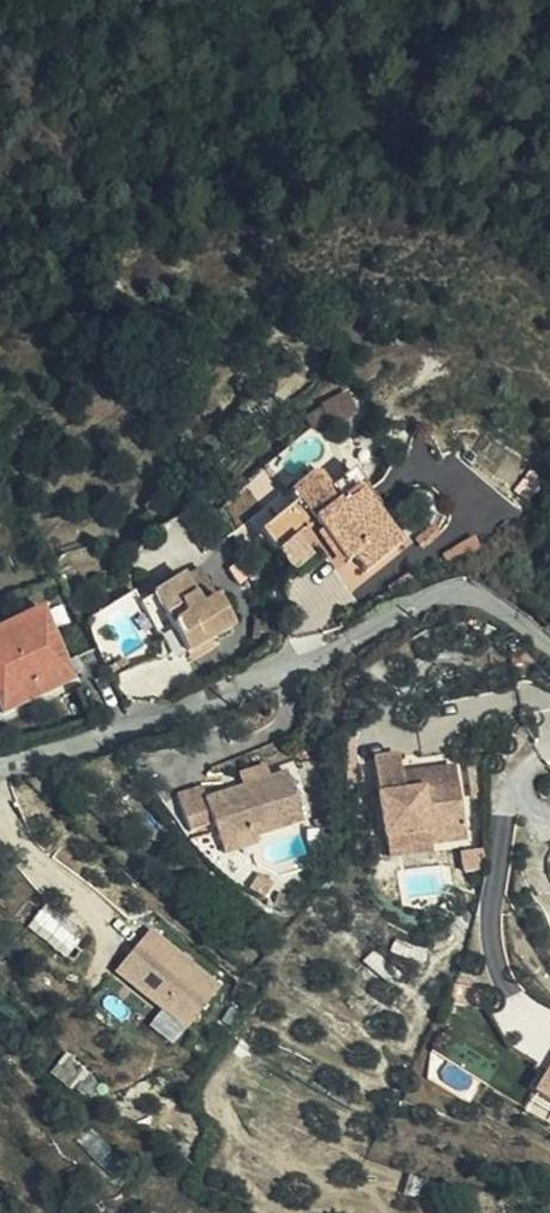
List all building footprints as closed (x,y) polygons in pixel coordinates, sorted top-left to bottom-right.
[(353,419),(354,413),(343,395),(320,408),(300,421),(308,436),(318,437),(330,433),(330,428),(353,419)] [(270,471),(250,482),(262,503),(282,493),(270,471)] [(312,526),(318,534),(343,563),(345,566),(351,559),(364,575),(401,544),(389,529),(372,511),(379,504),(352,472),(331,487),(324,494),(312,480),(289,498),(296,506),(261,533),(276,554),(294,540),(312,526)] [(319,474),(312,480),(324,494),(331,487),(319,474)] [(372,511),(389,529),(395,523),(379,504),(372,511)] [(421,551),(441,536),(433,527),(414,541),(421,551)] [(343,563),(318,534),(313,538),(336,567),(343,563)] [(473,537),(464,541),(466,554),(482,548),(473,537)] [(310,559),(294,540),(276,554),(275,556),(291,576),(310,559)] [(466,554),(464,541),(437,556),(442,565),(466,554)] [(201,609),(216,599),(199,571),(182,580),(201,609)] [(393,594),(414,579),(409,571),(386,586),(393,594)] [(232,627),(216,599),(201,609),(182,580),(151,598),(186,655),(232,627)] [(0,648),(0,712),(1,715),(73,679),(40,611),(0,632),(0,647),(0,648)] [(125,659),(102,670),(107,682),(130,669),(125,659)] [(396,760),(369,764),(382,841),(426,834),(428,846),(430,845),(465,840),(453,770),(420,775),(421,783),(408,785),(407,777),(399,779),(396,760)] [(263,781),(269,780),(264,767),(235,776),(240,790),(245,788),(246,792),(265,785),(263,781)] [(253,833),(255,839),(302,821),(285,774),(269,780),(263,781),(265,785),(246,792),(245,788),(240,790),(203,802),(199,791),(176,800),(187,835),(210,828),(216,845),(253,833)] [(420,775),(407,777),(408,785),(421,783),(420,775)] [(257,845),(255,839),(253,833),(216,845),(222,858),(257,845)] [(428,846),(426,834),(382,841),(386,860),(431,853),(430,845),(428,846)] [(261,903),(270,887),(256,878),(246,895),(261,903)] [(288,902),(277,897),(272,906),(283,912),(288,902)] [(81,938),(45,907),(26,930),(61,961),(81,938)] [(112,975),(182,1032),(217,990),(147,933),(112,975)] [(531,1093),(549,1104),(549,1062),(531,1093)]
